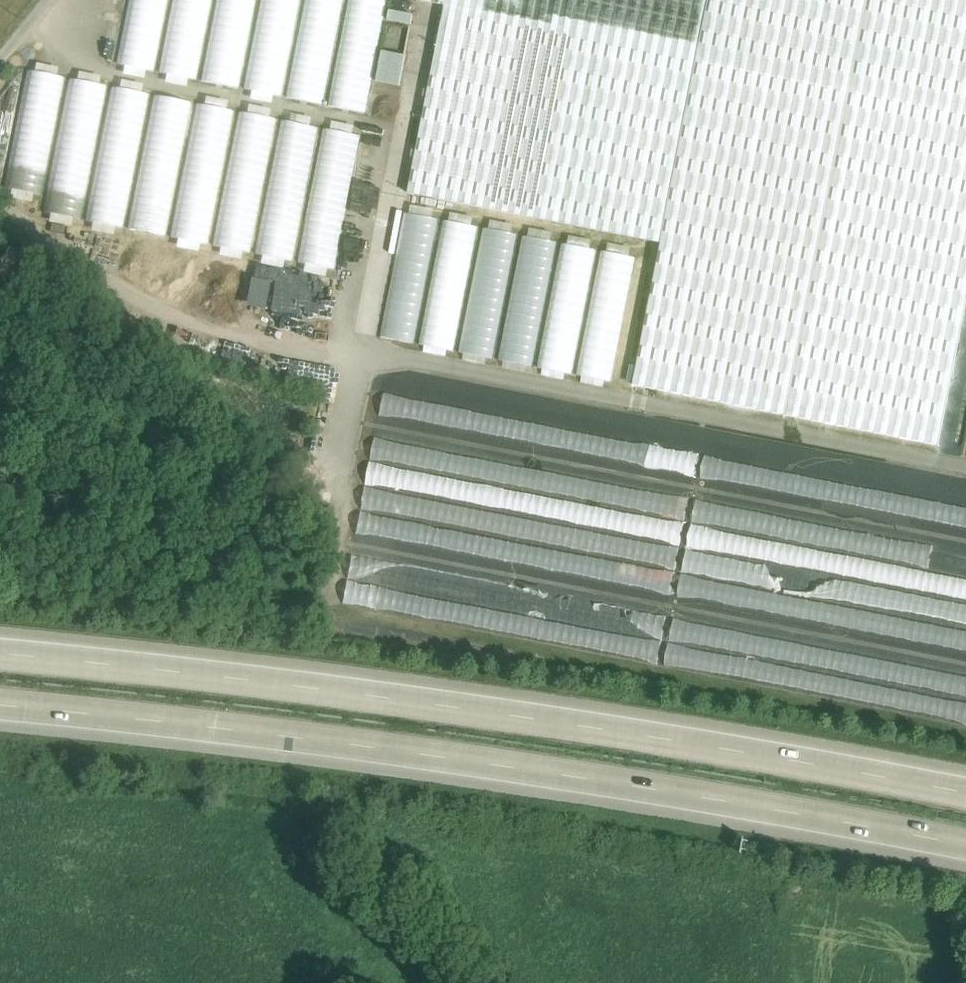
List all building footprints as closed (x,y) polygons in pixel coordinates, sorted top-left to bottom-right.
[(117,63),(365,113),(388,0),(129,0),(117,63)] [(446,5),(408,193),(661,242),(708,0),(423,0),(446,5)] [(661,242),(661,243),(633,384),(785,414),(867,0),(708,0),(661,242)] [(785,414),(944,447),(965,333),(965,0),(867,0),(785,414)] [(383,47),(375,79),(402,85),(410,54),(383,47)] [(361,136),(27,70),(4,188),(41,195),(43,212),(334,269),(361,136)] [(649,260),(405,213),(380,336),(625,384),(649,260)] [(335,286),(252,269),(246,299),(328,315),(335,286)] [(700,481),(965,526),(965,501),(704,456),(700,481)] [(361,515),(356,546),(965,640),(965,575),(930,570),(935,539),(692,501),(682,565),(361,515)] [(359,561),(356,580),(351,579),(346,605),(659,660),(662,642),(965,695),(965,667),(359,561)]
